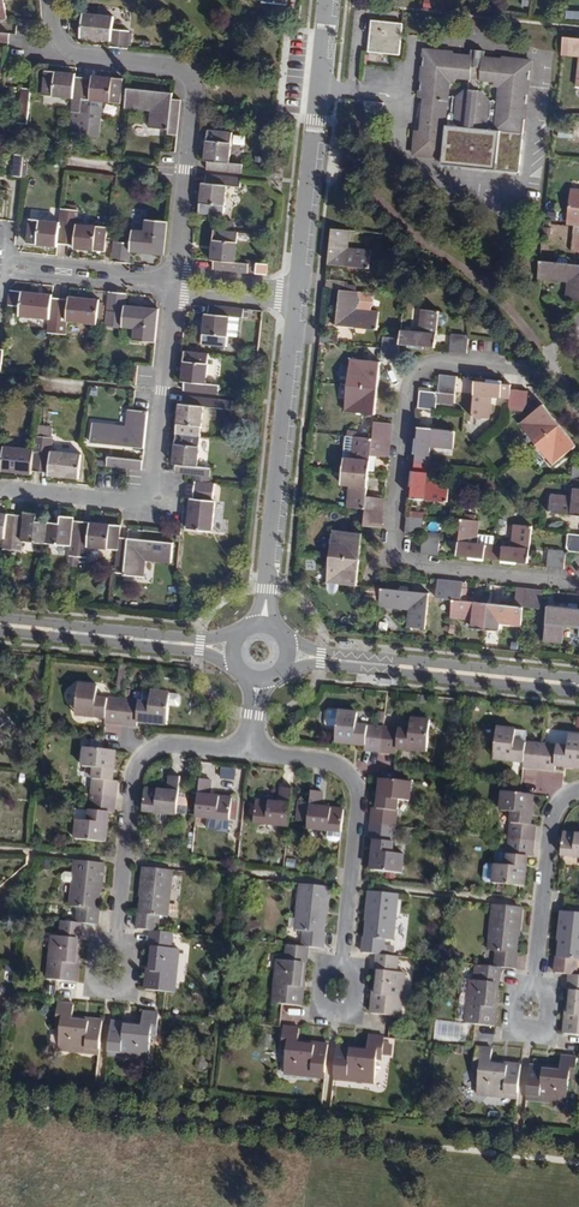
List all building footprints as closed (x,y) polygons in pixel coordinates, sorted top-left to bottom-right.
[(115,17),(84,13),(82,39),(112,42),(111,48),(129,50),(131,32),(114,30),(115,17)] [(404,23),(372,21),(369,52),(401,55),(404,23)] [(0,33),(0,43),(8,43),(9,34),(0,33)] [(563,36),(561,54),(578,56),(575,86),(578,86),(578,38),(563,36)] [(472,57),(484,58),(485,51),(472,49),(472,57)] [(454,52),(426,50),(424,69),(429,70),(428,78),(423,77),(421,96),(426,96),(424,110),(431,111),(430,116),(424,116),(422,129),(418,128),(415,153),(444,156),(447,118),(454,119),(454,124),(488,128),(488,122),(495,123),(494,133),(504,134),(503,142),(517,143),(518,135),(523,136),(530,60),(501,57),(501,59),(484,58),(472,57),(454,55),(454,52)] [(70,114),(79,115),(83,79),(76,78),(76,75),(45,72),(42,97),(72,100),(70,114)] [(92,80),(83,79),(79,115),(78,134),(86,135),(86,138),(99,139),(102,103),(120,105),(123,80),(92,77),(92,80)] [(31,89),(21,88),(17,124),(27,125),(31,89)] [(172,94),(127,89),(125,110),(150,113),(149,130),(167,132),(167,134),(177,135),(180,100),(172,99),(172,94)] [(380,101),(362,99),(362,102),(363,104),(363,106),(365,108),(368,110),(372,110),(375,109),(378,106),(379,105),(380,101)] [(232,133),(207,131),(204,162),(207,162),(206,171),(241,174),(242,165),(229,163),(232,133)] [(523,136),(518,135),(517,143),(503,142),(504,134),(494,133),(491,160),(520,163),(523,136)] [(231,150),(243,151),(244,135),(232,135),(231,150)] [(23,156),(14,155),(12,177),(21,178),(23,156)] [(240,178),(206,175),(205,184),(201,184),(198,214),(223,216),(225,187),(240,188),(240,178)] [(570,187),(567,218),(578,220),(578,188),(570,187)] [(57,245),(66,246),(69,211),(60,210),(59,222),(28,219),(26,244),(57,247),(57,245)] [(78,212),(69,211),(66,246),(74,246),(74,249),(104,252),(106,228),(77,225),(78,212)] [(168,222),(145,220),(144,231),(131,230),(130,244),(113,242),(111,262),(126,264),(127,252),(164,256),(168,222)] [(350,230),(332,228),(328,264),(348,266),(349,271),(356,272),(358,268),(369,269),(371,250),(349,248),(350,230)] [(238,233),(212,231),(210,261),(212,261),(212,270),(247,274),(248,265),(235,263),(238,233)] [(560,255),(557,260),(541,258),(539,278),(568,281),(566,297),(578,299),(578,262),(569,261),(566,256),(560,255)] [(266,266),(256,265),(255,275),(265,276),(266,266)] [(340,289),(344,289),(345,280),(326,277),(325,287),(340,289)] [(344,289),(340,289),(336,325),(356,327),(358,333),(365,333),(368,328),(377,329),(379,310),(375,309),(375,305),(377,305),(378,298),(376,296),(377,293),(344,289)] [(56,335),(60,300),(51,299),(51,296),(9,291),(7,307),(19,308),(18,318),(48,320),(46,334),(56,335)] [(125,294),(108,292),(107,309),(106,325),(122,327),(122,328),(133,329),(133,341),(155,343),(158,310),(124,307),(125,294)] [(60,300),(56,335),(64,336),(66,322),(96,325),(98,300),(68,297),(68,301),(60,300)] [(244,310),(207,306),(207,315),(204,315),(201,345),(226,348),(227,337),(236,338),(238,319),(243,319),(244,310)] [(401,338),(401,343),(417,344),(418,345),(418,349),(435,350),(440,311),(421,308),(419,330),(402,328),(401,338)] [(340,335),(321,333),(320,342),(339,344),(340,335)] [(467,334),(452,333),(451,352),(467,353),(469,338),(467,334)] [(401,343),(401,338),(383,336),(381,353),(400,355),(401,343)] [(209,355),(184,352),(180,383),(183,383),(183,392),(219,395),(219,386),(206,385),(209,355)] [(348,385),(378,388),(380,362),(350,359),(348,385)] [(457,375),(441,373),(439,387),(442,392),(455,393),(457,375)] [(510,398),(511,389),(511,384),(493,382),(493,379),(475,377),(471,416),(489,418),(491,396),(510,398)] [(378,388),(348,385),(345,411),(375,414),(378,388)] [(511,389),(510,398),(509,407),(523,408),(527,406),(528,390),(511,389)] [(435,391),(420,390),(418,407),(437,409),(438,395),(435,391)] [(178,405),(175,435),(200,438),(203,409),(217,410),(218,400),(182,396),(181,405),(178,405)] [(520,424),(537,444),(561,425),(544,404),(520,424)] [(147,413),(126,411),(125,427),(92,423),(89,443),(143,449),(147,413)] [(373,437),(391,439),(393,422),(375,420),(373,437)] [(415,462),(430,463),(431,445),(454,447),(455,429),(416,425),(414,444),(417,444),(415,462)] [(561,425),(537,444),(555,465),(578,446),(561,425)] [(197,468),(200,438),(175,435),(172,465),(175,465),(174,474),(210,478),(211,469),(197,468)] [(391,439),(373,437),(354,436),(347,435),(343,470),(369,473),(369,469),(378,469),(379,455),(389,456),(391,439)] [(39,472),(42,436),(34,436),(32,450),(2,447),(0,468),(0,471),(30,474),(31,472),(39,472)] [(52,437),(42,436),(39,472),(46,473),(46,476),(78,479),(80,455),(51,452),(52,437)] [(142,461),(106,457),(105,467),(141,471),(142,461)] [(430,463),(415,462),(414,480),(411,480),(409,498),(448,502),(450,483),(428,481),(430,463)] [(369,473),(343,470),(341,485),(349,485),(347,506),(366,508),(384,510),(385,501),(366,499),(369,473)] [(574,478),(572,497),(550,495),(548,513),(578,516),(578,478),(574,478)] [(214,485),(195,482),(193,500),(190,500),(186,530),(211,533),(214,502),(212,502),(214,485)] [(384,510),(366,508),(364,525),(382,526),(384,510)] [(15,515),(11,550),(20,551),(21,541),(45,544),(47,523),(36,522),(37,514),(23,513),(23,516),(15,515)] [(15,515),(0,514),(0,539),(3,539),(2,550),(11,550),(15,515)] [(426,517),(408,515),(406,534),(420,535),(424,532),(426,517)] [(77,557),(81,522),(73,521),(73,517),(59,516),(59,524),(47,523),(45,544),(70,546),(68,556),(77,557)] [(475,556),(493,558),(495,542),(495,535),(477,533),(478,519),(460,517),(456,557),(475,558),(475,556)] [(81,522),(77,557),(86,558),(87,546),(117,550),(118,538),(119,526),(81,522)] [(512,544),(495,542),(493,558),(511,560),(511,563),(529,565),(533,525),(514,523),(512,544)] [(331,529),(329,554),(360,558),(363,532),(331,529)] [(568,533),(567,546),(570,550),(578,551),(578,534),(568,533)] [(439,536),(427,535),(424,538),(422,553),(437,555),(439,536)] [(118,538),(117,550),(114,572),(122,573),(122,575),(142,577),(143,561),(170,564),(172,544),(118,538)] [(563,549),(548,548),(546,566),(565,568),(566,554),(563,549)] [(357,585),(360,558),(329,554),(326,587),(330,593),(335,593),(340,588),(340,583),(357,585)] [(452,598),(454,581),(436,579),(434,596),(452,598)] [(454,581),(452,598),(450,616),(472,618),(471,626),(486,627),(489,602),(461,599),(463,582),(454,581)] [(362,604),(379,606),(381,587),(364,585),(362,604)] [(400,589),(381,587),(379,606),(409,609),(407,626),(425,627),(428,592),(408,590),(407,586),(401,585),(400,589)] [(524,605),(525,588),(517,587),(515,604),(489,602),(486,627),(499,629),(500,621),(522,624),(524,605)] [(543,590),(525,588),(524,605),(541,607),(543,590)] [(578,627),(578,608),(577,604),(570,603),(568,607),(548,605),(544,640),(562,642),(564,626),(578,627)] [(123,724),(126,699),(99,697),(100,685),(80,683),(77,710),(88,711),(89,713),(92,716),(107,718),(107,722),(123,724)] [(152,702),(126,699),(123,724),(139,726),(140,722),(156,723),(160,720),(170,720),(171,706),(180,706),(182,705),(183,697),(181,694),(154,691),(152,702)] [(366,751),(382,753),(384,728),(358,725),(359,714),(339,712),(336,739),(346,740),(347,744),(348,745),(366,747),(366,751)] [(411,731),(384,728),(382,753),(398,754),(398,750),(413,752),(417,750),(418,748),(428,749),(431,722),(412,720),(411,731)] [(525,768),(540,770),(543,745),(526,743),(516,742),(517,732),(498,730),(496,756),(505,757),(506,760),(508,763),(524,764),(525,768)] [(517,732),(516,742),(526,743),(528,733),(517,732)] [(543,745),(540,770),(556,772),(557,768),(572,770),(577,764),(578,765),(578,738),(571,737),(570,748),(543,745)] [(91,797),(115,800),(117,784),(113,784),(114,766),(110,764),(111,754),(85,751),(83,770),(94,770),(91,797)] [(223,768),(221,777),(234,780),(236,770),(223,768)] [(181,780),(170,779),(169,794),(145,791),(143,813),(186,817),(188,805),(185,803),(179,802),(181,780)] [(372,826),(396,829),(399,803),(410,803),(412,784),(385,781),(384,793),(381,793),(379,795),(377,811),(373,811),(372,826)] [(211,783),(200,782),(196,819),(230,822),(232,800),(209,798),(211,783)] [(291,790),(281,789),(279,805),(256,803),(254,825),(288,828),(291,790)] [(321,793),(311,792),(310,804),(299,803),(297,822),(307,823),(307,830),(328,832),(327,841),(330,843),(337,844),(340,842),(343,811),(319,808),(321,793)] [(509,840),(533,843),(535,827),(531,827),(532,809),(528,806),(530,796),(503,793),(501,812),(511,813),(509,840)] [(115,800),(91,797),(89,814),(74,813),(73,824),(77,824),(75,843),(102,845),(103,834),(107,834),(109,832),(110,815),(114,816),(115,800)] [(396,829),(372,826),(370,843),(374,843),(373,859),(374,861),(377,863),(376,874),(402,876),(405,856),(394,855),(396,829)] [(564,834),(561,857),(578,858),(578,836),(564,834)] [(533,843),(509,840),(506,867),(487,866),(484,868),(483,881),(485,884),(519,887),(520,877),(525,876),(526,874),(528,859),(531,859),(533,843)] [(77,924),(83,924),(85,925),(99,926),(100,910),(98,910),(100,892),(97,892),(97,887),(102,887),(105,865),(76,862),(75,875),(67,875),(64,877),(64,881),(66,883),(74,884),(72,908),(79,909),(77,924)] [(152,931),(158,932),(160,918),(168,919),(173,871),(144,868),(142,892),(148,892),(147,898),(144,897),(142,915),(139,915),(138,930),(152,931)] [(303,947),(307,948),(309,948),(324,950),(325,932),(323,932),(324,917),(321,917),(322,911),(327,911),(330,887),(301,884),(296,932),(304,933),(303,947)] [(363,954),(377,955),(384,956),(393,957),(394,949),(385,948),(386,941),(394,942),(395,930),(405,931),(406,919),(396,918),(399,895),(370,892),(368,915),(373,916),(373,921),(370,921),(368,938),(365,938),(363,954)] [(498,953),(496,968),(499,968),(501,969),(516,970),(518,953),(515,953),(517,936),(514,936),(514,931),(520,931),(523,908),(494,905),(489,952),(498,953)] [(575,977),(577,962),(578,962),(578,914),(562,912),(559,936),(566,937),(565,942),(561,942),(559,959),(556,959),(555,975),(572,977),(575,977)] [(83,924),(77,924),(63,922),(61,935),(54,934),(49,980),(77,984),(79,961),(74,961),(74,956),(78,956),(80,939),(81,939),(83,924)] [(158,932),(152,931),(150,947),(153,947),(151,964),(154,964),(154,969),(152,969),(148,969),(146,991),(174,994),(179,948),(171,947),(173,934),(158,932)] [(305,963),(307,948),(303,947),(287,946),(285,959),(278,958),(273,1004),(300,1007),(303,986),(297,985),(297,979),(301,980),(303,963),(305,963)] [(384,956),(377,955),(375,970),(378,970),(376,987),(380,987),(379,993),(373,992),(371,1014),(399,1017),(404,972),(396,971),(397,957),(393,957),(384,956)] [(497,983),(499,968),(496,968),(478,966),(477,980),(469,979),(465,1023),(493,1026),(495,1005),(490,1004),(490,999),(494,999),(495,982),(497,983)] [(572,977),(570,990),(573,990),(571,1008),(575,1008),(575,1013),(568,1013),(566,1034),(578,1036),(578,978),(575,977),(572,977)] [(74,1005),(58,1003),(56,1025),(62,1025),(59,1050),(86,1053),(87,1049),(100,1050),(103,1020),(89,1019),(89,1025),(82,1025),(82,1022),(73,1021),(73,1018),(74,1005)] [(160,1013),(145,1011),(143,1024),(143,1027),(132,1026),(132,1029),(126,1028),(126,1022),(113,1021),(110,1051),(122,1052),(122,1056),(150,1059),(152,1034),(158,1035),(160,1013)] [(298,1028),(282,1026),(280,1047),(285,1047),(283,1073),(310,1076),(310,1072),(323,1073),(326,1044),(313,1042),(312,1049),(307,1048),(307,1045),(305,1045),(296,1044),(296,1041),(298,1028)] [(384,1037),(369,1035),(368,1048),(368,1051),(356,1050),(356,1053),(350,1052),(350,1046),(337,1045),(333,1074),(347,1076),(346,1080),(374,1083),(376,1058),(382,1058),(384,1037)] [(492,1048),(477,1047),(475,1068),(481,1068),(478,1094),(505,1096),(505,1092),(518,1094),(521,1064),(508,1063),(508,1068),(502,1068),(502,1065),(491,1064),(491,1061),(492,1048)] [(578,1057),(563,1056),(561,1068),(561,1072),(550,1070),(550,1073),(544,1073),(545,1066),(530,1065),(527,1095),(540,1096),(540,1100),(568,1103),(570,1078),(576,1078),(578,1057)]
